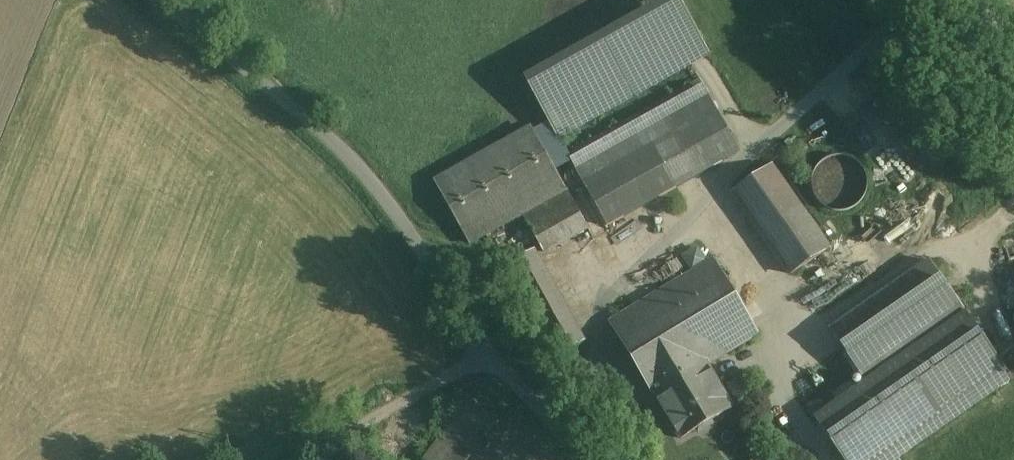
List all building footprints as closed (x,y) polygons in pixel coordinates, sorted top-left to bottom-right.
[(677,3),(531,84),(561,138),(707,58),(677,3)] [(699,83),(567,154),(606,228),(738,156),(699,83)] [(530,128),(435,182),(470,244),(521,215),(543,253),(587,228),(530,128)] [(812,181),(812,186),(813,192),(815,197),(818,201),(822,205),(826,208),(831,211),(837,212),(842,212),(848,211),(853,209),(857,206),(861,202),(864,198),(867,193),(868,187),(868,182),(867,176),(865,171),(862,167),(858,163),(854,160),(849,158),(843,156),(838,156),(832,157),(827,159),(823,162),(819,166),(816,171),(813,176),(812,181)] [(772,167),(734,193),(791,275),(828,249),(772,167)] [(830,330),(866,383),(965,313),(929,261),(830,330)] [(714,262),(611,323),(655,396),(708,364),(757,335),(714,262)] [(815,419),(844,459),(898,459),(897,459),(1011,379),(965,313),(866,383),(815,419)] [(708,364),(655,396),(680,439),(734,408),(708,364)] [(425,459),(426,459),(473,459),(503,420),(472,397),(425,459)]
